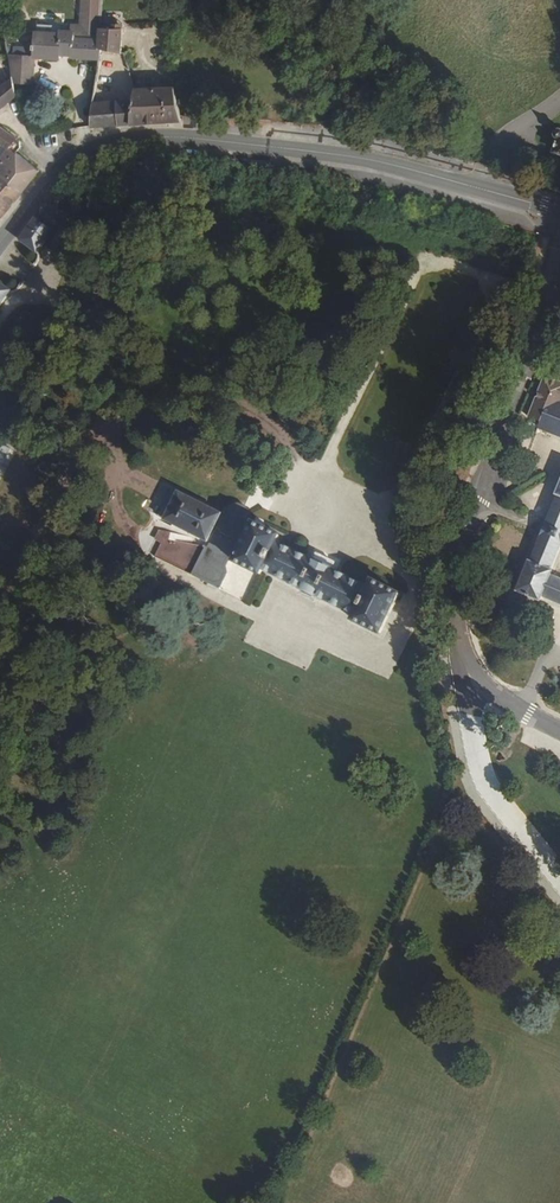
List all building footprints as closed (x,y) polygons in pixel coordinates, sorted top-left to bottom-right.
[(102,0),(82,0),(82,31),(75,31),(75,38),(63,38),(63,41),(39,40),(38,56),(38,65),(63,65),(63,62),(75,62),(75,65),(101,65),(101,55),(101,47),(102,0)] [(101,55),(124,63),(125,40),(101,40),(101,47),(101,55)] [(38,65),(38,56),(13,56),(17,72),(38,72),(38,65)] [(21,91),(38,92),(38,72),(17,72),(17,73),(21,91)] [(23,102),(23,100),(17,73),(13,73),(14,79),(7,83),(9,89),(0,96),(0,117),(23,102)] [(13,78),(9,73),(0,78),(0,86),(13,78)] [(186,123),(179,95),(138,97),(139,109),(96,112),(95,133),(139,132),(187,129),(186,123)] [(238,118),(237,130),(253,131),(252,112),(239,111),(238,118)] [(0,176),(26,197),(45,176),(23,156),(28,150),(21,144),(22,143),(5,130),(0,133),(0,163),(8,153),(17,160),(9,170),(0,163),(0,176)] [(26,197),(0,176),(0,226),(26,197)] [(51,222),(43,216),(25,243),(38,252),(52,235),(53,233),(48,229),(51,222)] [(0,283),(0,308),(11,293),(0,283)] [(549,377),(532,417),(544,422),(542,428),(559,435),(559,381),(549,377)] [(11,450),(0,444),(0,471),(11,450)] [(540,538),(529,564),(526,563),(513,591),(537,602),(540,598),(559,607),(559,581),(551,577),(550,568),(559,546),(559,484),(556,494),(559,496),(545,524),(544,529),(540,538)] [(216,528),(222,516),(176,494),(161,522),(206,545),(210,536),(219,541),(218,542),(229,549),(232,546),(240,551),(233,566),(259,580),(262,574),(298,592),(297,594),(317,604),(319,602),(353,619),(350,626),(375,638),(395,597),(370,584),(365,594),(336,577),(310,564),(278,548),(281,540),(253,526),(244,543),(236,538),(237,535),(226,530),(225,532),(216,528)] [(317,551),(310,564),(336,577),(342,563),(317,551)] [(559,632),(559,615),(556,613),(550,628),(559,632)]
